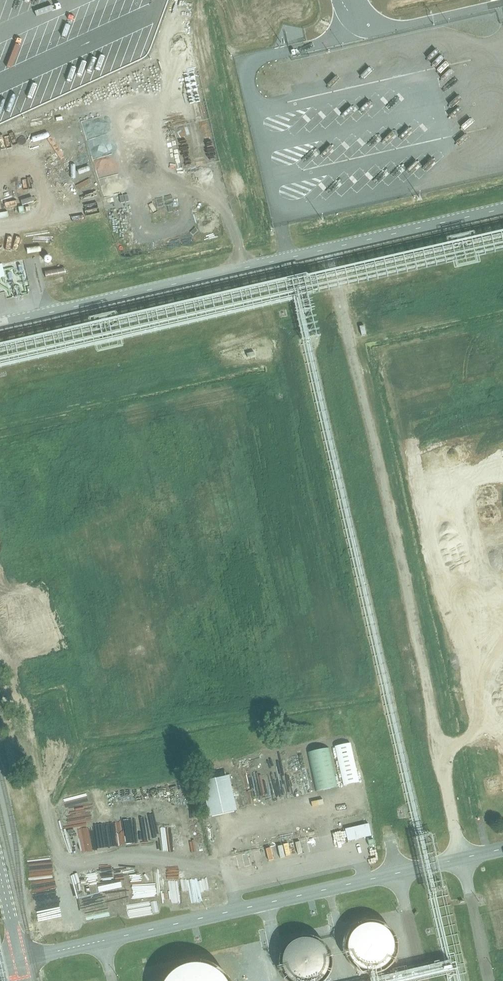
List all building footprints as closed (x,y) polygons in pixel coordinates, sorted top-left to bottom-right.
[(354,71),(345,79),(348,82),(357,74),(354,71)] [(79,191),(92,186),(89,180),(77,185),(79,191)] [(475,240),(474,235),(446,241),(447,246),(308,279),(306,277),(288,281),(294,303),(311,299),(452,265),(454,272),(480,266),(478,260),(502,254),(502,234),(475,240)] [(3,269),(5,277),(0,279),(0,294),(5,293),(7,300),(31,294),(25,265),(3,269)] [(63,267),(44,274),(46,279),(65,273),(63,267)] [(351,743),(335,747),(343,785),(359,782),(351,743)] [(338,788),(329,748),(307,753),(316,793),(338,788)] [(237,811),(229,776),(201,783),(209,818),(237,811)] [(369,824),(345,830),(348,841),(371,836),(369,824)] [(86,827),(77,830),(83,852),(92,850),(86,827)] [(380,970),(387,966),(392,959),(394,952),(394,943),(389,935),(382,928),(371,925),(362,927),(356,931),(351,937),(348,944),(349,953),(352,962),(357,967),(362,969),(368,971),(370,980),(383,980),(380,970)] [(321,980),(325,975),(328,970),(329,962),(327,955),(324,948),(318,944),(311,940),(303,941),(295,943),(289,947),(285,953),(283,961),(283,968),(286,976),(290,980),(320,980),(321,980)] [(224,978),(219,974),(214,970),(207,967),(200,966),(193,966),(184,967),(178,970),(172,974),(168,979),(167,980),(225,980),(224,978)]
